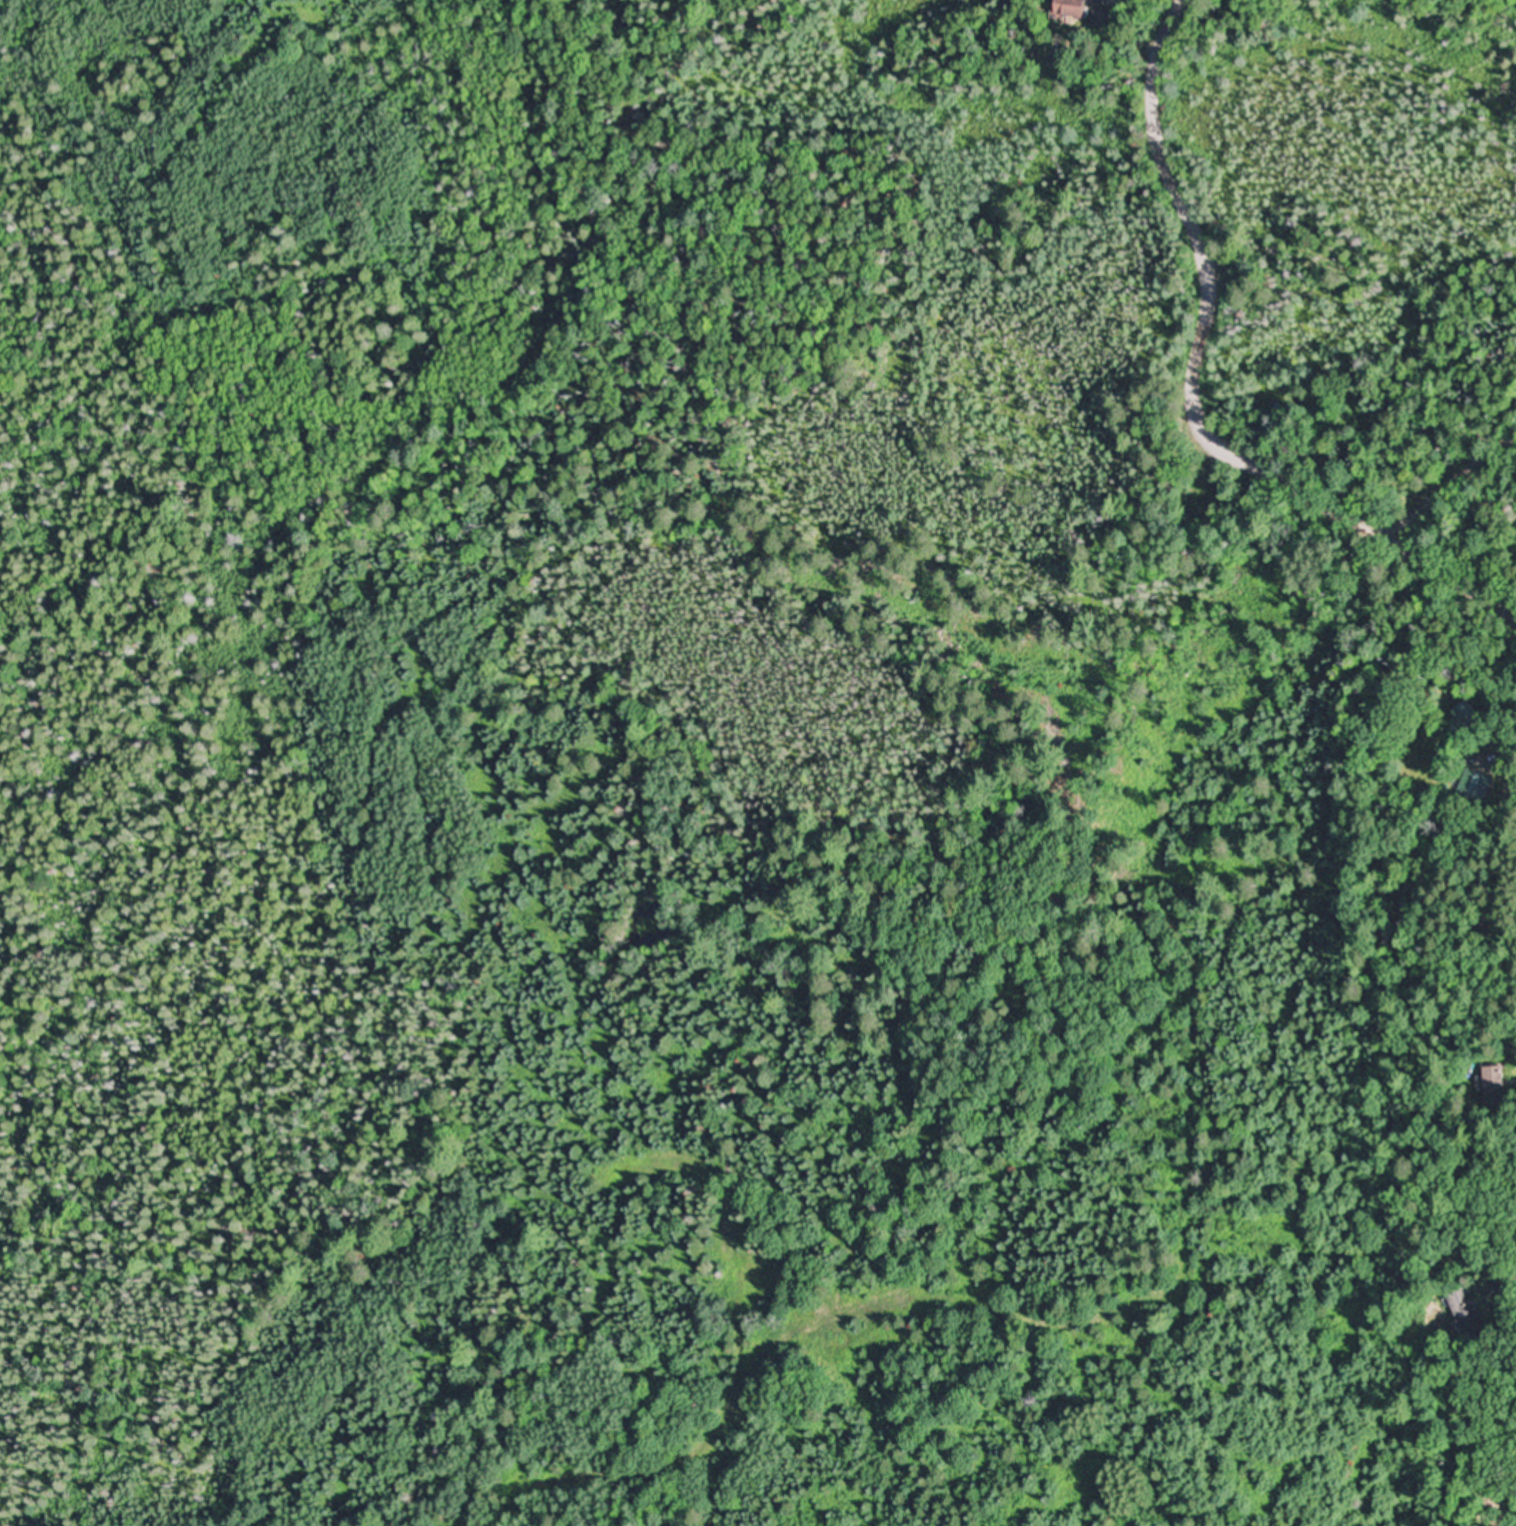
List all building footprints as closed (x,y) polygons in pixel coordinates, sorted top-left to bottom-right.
[(1052,17),(1082,17),(1082,0),(1052,0),(1052,17)] [(1087,22),(1099,28),(1107,11),(1094,6),(1087,22)] [(1452,715),(1467,728),(1481,711),(1466,698),(1452,715)] [(1496,801),(1504,778),(1471,767),(1463,790),(1496,801)] [(1502,1092),(1515,1092),(1515,1065),(1502,1065),(1502,1092)] [(1444,1294),(1464,1340),(1489,1329),(1469,1283),(1444,1294)]
